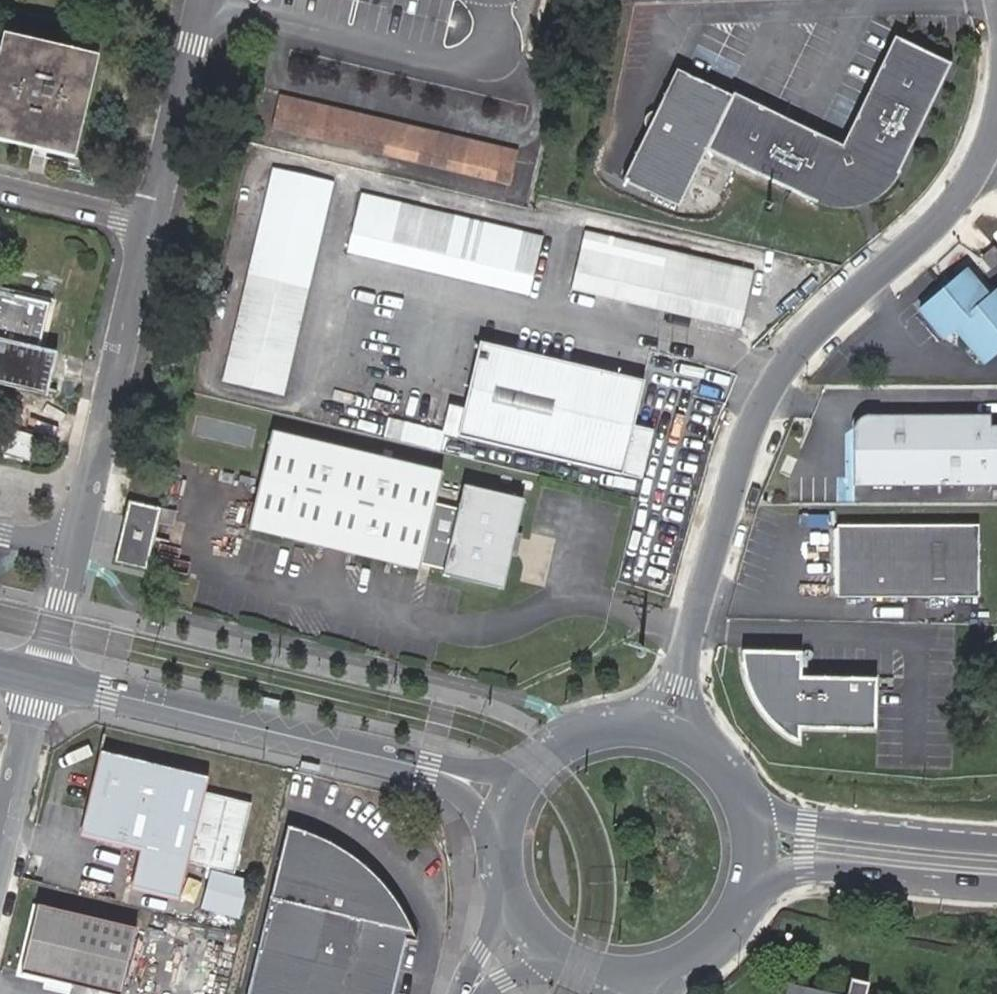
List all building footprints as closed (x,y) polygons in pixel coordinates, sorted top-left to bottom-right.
[(6,38),(0,62),(0,142),(65,158),(89,57),(6,38)] [(894,38),(842,147),(714,86),(712,90),(658,64),(605,174),(661,201),(689,143),(822,206),(848,209),(872,201),(891,184),(949,64),(894,38)] [(96,58),(89,57),(65,158),(72,159),(96,58)] [(516,152),(278,98),(271,130),(509,184),(516,152)] [(252,254),(310,269),(330,183),(272,170),(252,254)] [(540,239),(359,197),(346,252),(527,295),(540,239)] [(752,273),(582,233),(568,293),(738,333),(752,273)] [(991,244),(978,255),(991,268),(996,263),(996,250),(991,244)] [(306,289),(310,269),(252,254),(221,383),(282,398),(307,289),(306,289)] [(964,272),(916,312),(927,326),(923,329),(937,344),(951,332),(980,366),(996,351),(996,293),(995,291),(986,299),(964,272)] [(35,349),(46,305),(0,294),(0,379),(26,385),(35,349)] [(640,387),(477,348),(454,440),(640,485),(651,435),(629,430),(640,387)] [(55,354),(35,349),(26,385),(46,390),(55,354)] [(854,485),(991,485),(996,485),(996,427),(991,427),(991,415),(867,415),(862,415),(854,423),(853,428),(854,485)] [(391,423),(389,440),(446,449),(449,432),(391,423)] [(441,477),(271,436),(247,534),(419,575),(419,569),(442,574),(441,580),(500,595),(523,502),(464,488),(458,510),(434,504),(441,477)] [(157,529),(161,514),(129,506),(114,567),(147,575),(147,574),(157,529)] [(831,525),(831,593),(835,593),(835,597),(976,597),(976,525),(831,525)] [(796,676),(796,653),(731,653),(750,701),(769,723),(796,741),(795,726),(869,726),(871,676),(796,676)] [(210,787),(101,761),(86,824),(94,837),(142,849),(133,887),(183,899),(192,864),(241,875),(258,806),(208,793),(210,787)] [(249,993),(393,993),(404,948),(420,952),(397,910),(368,877),(327,846),(290,829),(249,993)] [(38,908),(22,974),(102,993),(119,993),(134,932),(38,908)] [(868,984),(845,979),(842,993),(865,993),(868,984)] [(786,982),(783,993),(838,993),(786,982)]
